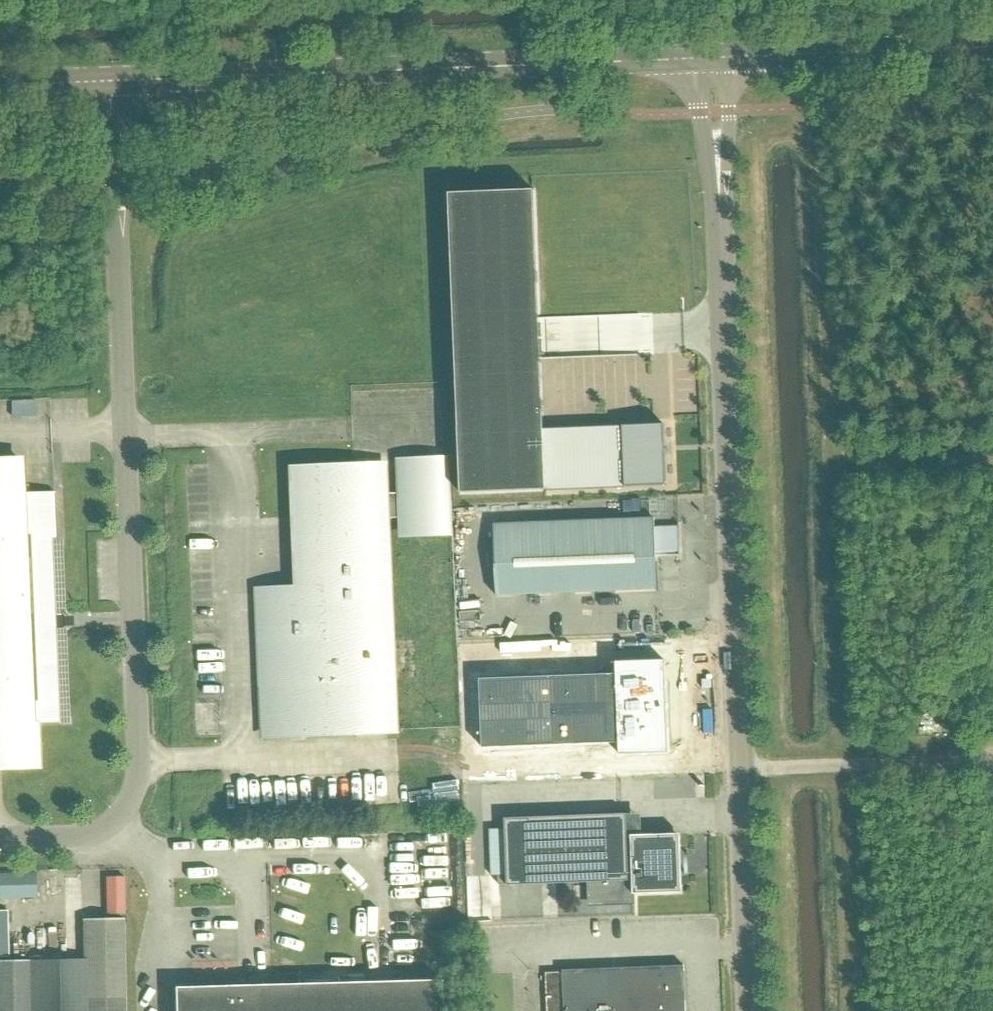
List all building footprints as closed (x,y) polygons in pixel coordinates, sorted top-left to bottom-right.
[(449,194),(461,493),(546,490),(543,429),(534,191),(449,194)] [(666,485),(664,424),(543,429),(546,490),(666,485)] [(298,469),(303,589),(263,591),(269,736),(350,732),(349,708),(390,707),(382,520),(404,519),(405,535),(447,533),(444,459),(402,461),(403,493),(381,494),(381,490),(356,491),(355,466),(298,469)] [(35,765),(33,724),(65,722),(57,542),(57,543),(54,492),(23,494),(22,463),(0,464),(0,766),(35,765)] [(681,556),(680,525),(678,525),(678,527),(655,528),(654,519),(573,522),(574,532),(494,535),(497,596),(657,589),(656,554),(679,553),(679,556),(681,556)] [(624,748),(671,746),(668,663),(618,664),(619,680),(480,684),(482,739),(623,735),(624,748)] [(634,893),(680,892),(678,835),(627,836),(627,814),(505,818),(507,885),(633,881),(634,893)] [(0,874),(0,899),(36,898),(35,873),(0,874)] [(108,877),(108,914),(125,915),(124,877),(108,877)] [(466,909),(466,920),(491,918),(490,907),(466,909)] [(83,920),(83,959),(0,960),(0,1010),(124,1010),(123,941),(123,919),(83,920)] [(684,966),(563,971),(563,972),(564,1010),(686,1010),(684,966)] [(546,973),(547,1010),(564,1010),(563,972),(546,973)] [(174,1010),(441,1010),(440,981),(173,988),(174,1010)]
